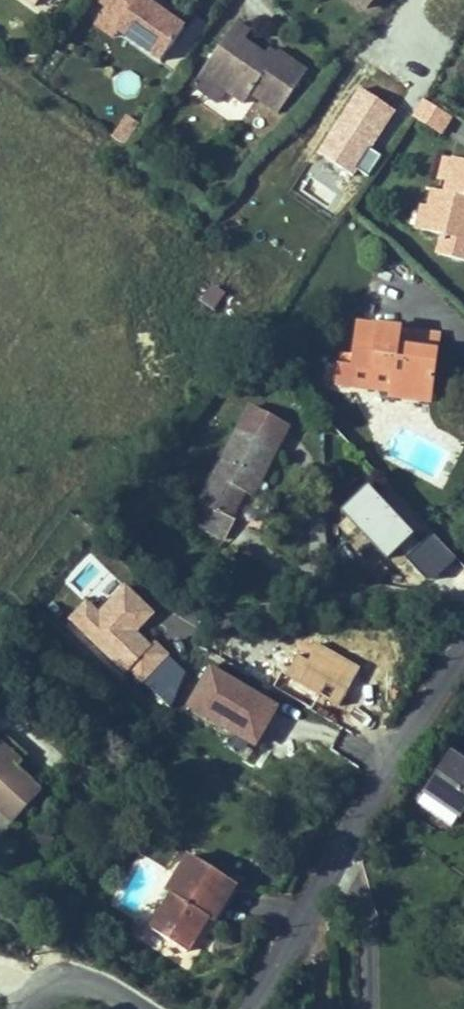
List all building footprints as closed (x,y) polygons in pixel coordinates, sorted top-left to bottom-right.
[(103,7),(164,52),(187,20),(160,0),(109,0),(103,7)] [(239,13),(204,62),(228,80),(245,93),(252,83),(258,88),(279,103),(308,63),(280,43),(274,51),(247,31),(253,23),(239,13)] [(204,62),(195,74),(219,91),(228,80),(204,62)] [(455,103),(429,86),(418,103),(444,119),(455,103)] [(108,134),(124,145),(138,125),(123,114),(108,134)] [(357,143),(375,151),(384,133),(366,125),(357,143)] [(427,215),(446,220),(441,239),(463,245),(463,146),(459,145),(450,178),(438,175),(432,194),(427,215)] [(432,194),(425,192),(420,213),(427,215),(432,194)] [(200,302),(215,310),(225,293),(210,284),(200,302)] [(392,388),(432,394),(440,343),(410,339),(400,338),(402,318),(359,312),(352,357),(374,360),(396,363),(393,381),(392,388)] [(413,320),(410,339),(440,343),(442,324),(413,320)] [(396,363),(374,360),(371,378),(393,381),(396,363)] [(255,403),(192,520),(226,538),(237,518),(233,515),(247,489),(255,494),(293,423),(255,403)] [(426,580),(434,580),(456,559),(432,534),(420,546),(368,490),(344,512),(387,558),(397,549),(426,580)] [(375,579),(387,569),(380,562),(369,572),(375,579)] [(141,681),(167,655),(154,643),(150,647),(131,629),(136,624),(140,627),(153,614),(125,587),(99,614),(86,602),(70,618),(126,673),(130,670),(141,681)] [(55,613),(60,608),(52,601),(47,606),(55,613)] [(140,627),(136,624),(131,629),(135,632),(140,627)] [(285,635),(280,644),(291,650),(295,641),(285,635)] [(186,673),(167,655),(141,681),(171,709),(186,673)] [(210,668),(189,704),(256,743),(277,708),(210,668)] [(13,810),(43,779),(17,753),(20,750),(1,732),(0,733),(0,798),(13,810)] [(421,780),(423,782),(456,804),(459,805),(463,797),(463,754),(446,742),(421,780)] [(456,804),(423,782),(416,793),(449,814),(456,804)] [(189,952),(211,918),(216,921),(237,888),(229,883),(232,878),(195,854),(171,892),(175,895),(153,929),(189,952)]
